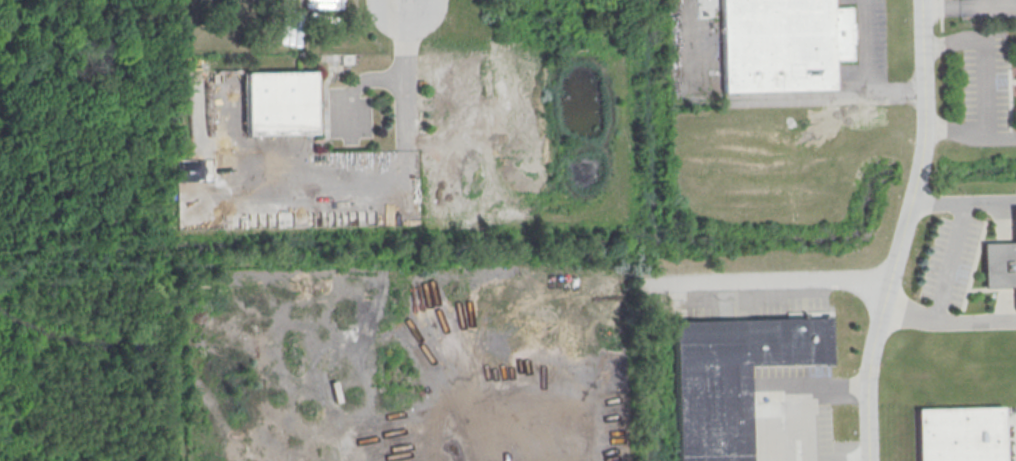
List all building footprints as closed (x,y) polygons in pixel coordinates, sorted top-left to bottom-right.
[(723,92),(834,90),(832,60),(852,60),(850,6),(831,7),(831,0),(721,0),(723,92)] [(245,74),(313,73),(314,135),(245,136),(245,74)] [(1014,209),(1014,242),(982,243),(983,287),(1015,286),(1015,209),(1014,209)] [(672,321),(675,460),(749,460),(746,364),(823,361),(823,365),(832,364),(832,317),(672,321)] [(917,460),(1004,460),(1002,407),(916,409),(917,460)]
